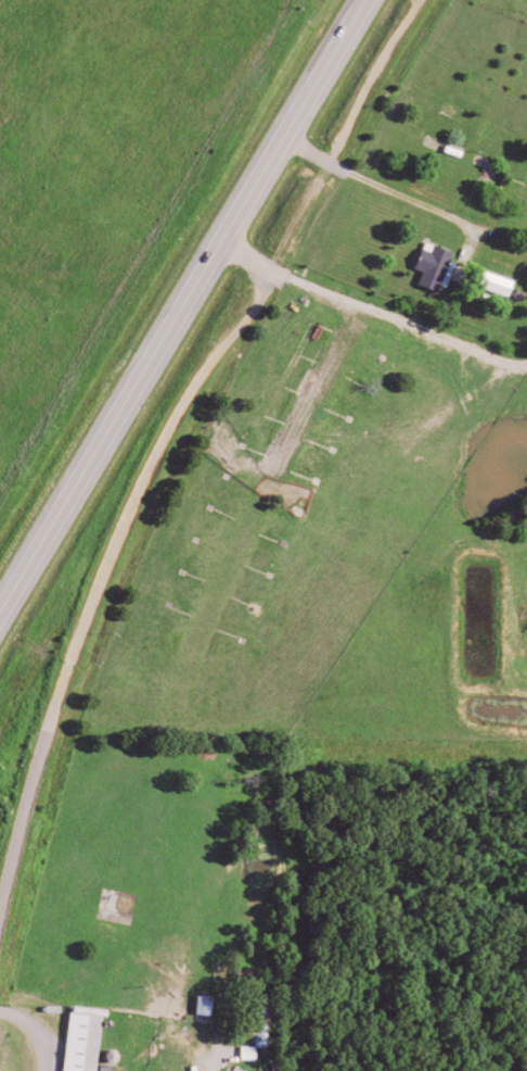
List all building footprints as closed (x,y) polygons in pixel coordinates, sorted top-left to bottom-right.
[(424,282),(441,291),(460,254),(434,240),(420,267),(430,272),(424,282)] [(515,296),(521,280),(491,271),(486,287),(515,296)] [(275,992),(261,992),(260,1019),(254,1019),(253,1035),(262,1036),(261,1046),(273,1047),(275,992)] [(219,1014),(220,995),(204,994),(203,1013),(219,1014)] [(110,1008),(78,1005),(71,1070),(103,1070),(110,1008)] [(261,1059),(261,1046),(247,1046),(247,1059),(261,1059)]
